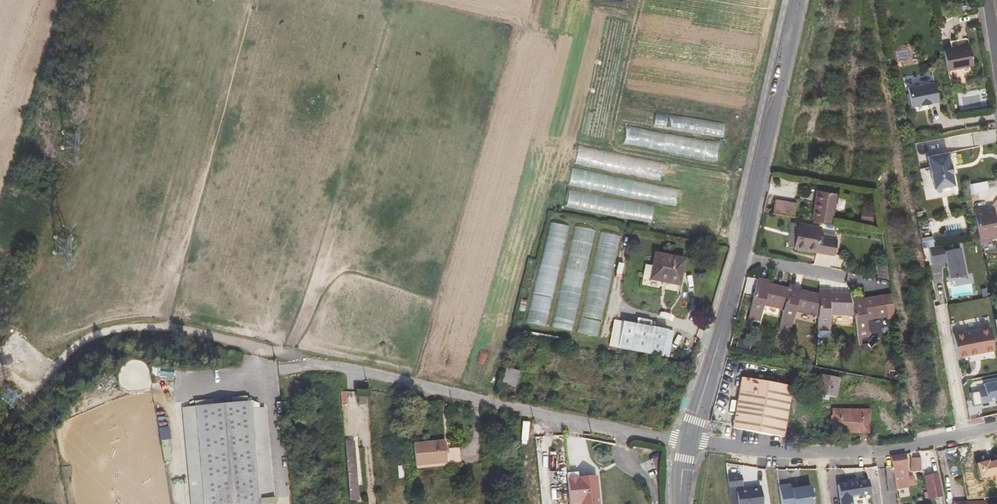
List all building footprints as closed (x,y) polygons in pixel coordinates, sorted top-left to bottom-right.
[(965,2),(967,11),(975,10),(973,0),(965,2)] [(969,45),(945,51),(949,70),(973,65),(969,45)] [(935,83),(908,88),(912,107),(939,102),(935,83)] [(700,119),(698,132),(724,136),(726,123),(700,119)] [(718,158),(721,141),(625,127),(623,144),(718,158)] [(661,179),(664,162),(578,146),(575,163),(661,179)] [(948,157),(926,160),(928,170),(920,172),(926,203),(955,197),(948,157)] [(573,169),(571,185),(677,204),(680,188),(573,169)] [(987,182),(969,185),(971,194),(988,191),(987,182)] [(569,190),(566,207),(652,221),(655,204),(569,190)] [(815,220),(833,223),(838,194),(821,191),(820,204),(817,203),(815,220)] [(777,201),(775,213),(795,217),(797,204),(777,201)] [(980,241),(981,244),(992,242),(991,237),(996,236),(996,224),(994,208),(987,210),(987,211),(985,211),(984,207),(974,209),(980,241)] [(549,222),(530,322),(548,325),(568,225),(549,222)] [(790,247),(796,248),(800,225),(794,224),(790,247)] [(575,330),(594,229),(575,225),(556,327),(575,330)] [(800,225),(796,248),(834,255),(836,241),(820,238),(821,228),(800,225)] [(600,336),(619,235),(600,232),(582,332),(600,336)] [(951,245),(930,248),(933,265),(947,263),(950,280),(967,277),(962,248),(952,249),(951,245)] [(681,254),(653,249),(648,274),(662,276),(662,274),(678,276),(681,254)] [(890,279),(888,260),(880,261),(883,278),(890,279)] [(785,309),(790,290),(771,285),(767,284),(768,281),(760,279),(751,318),(755,319),(762,321),(766,305),(785,309)] [(781,324),(785,325),(793,327),(797,311),(820,316),(821,295),(802,291),(798,290),(799,287),(791,285),(790,290),(785,309),(781,324)] [(819,330),(823,330),(831,331),(832,314),(855,315),(853,298),(852,294),(833,294),(829,294),(829,291),(821,290),(821,295),(820,316),(819,330)] [(896,320),(893,295),(865,299),(861,300),(861,297),(853,298),(855,315),(859,337),(862,337),(870,335),(868,319),(889,316),(890,321),(896,320)] [(618,318),(613,343),(657,350),(661,326),(640,322),(618,318)] [(988,319),(952,326),(958,358),(994,351),(988,319)] [(498,367),(495,379),(507,381),(509,369),(498,367)] [(840,378),(820,374),(816,394),(836,398),(840,378)] [(749,431),(782,437),(783,434),(792,386),(791,386),(743,377),(741,383),(733,428),(749,431)] [(909,409),(905,384),(899,383),(903,409),(909,409)] [(985,385),(986,391),(978,392),(981,407),(989,405),(989,403),(996,402),(996,383),(985,385)] [(799,388),(793,387),(788,418),(793,419),(799,388)] [(359,399),(358,388),(348,388),(349,400),(359,399)] [(177,407),(186,503),(267,503),(260,407),(254,408),(254,403),(242,398),(242,396),(226,397),(227,402),(209,404),(208,399),(192,401),(193,405),(177,407)] [(861,417),(862,410),(833,410),(833,432),(838,432),(861,433),(861,431),(870,431),(870,417),(861,417)] [(432,460),(429,437),(404,439),(406,461),(432,460)] [(344,442),(339,442),(343,501),(351,500),(348,453),(345,453),(344,442)] [(893,468),(896,489),(909,487),(906,455),(891,457),(893,468)] [(921,472),(921,459),(912,459),(912,472),(921,472)] [(896,489),(893,468),(886,468),(888,490),(896,489)] [(592,477),(573,478),(573,473),(562,474),(565,503),(575,503),(576,503),(594,503),(592,477)] [(939,475),(925,477),(928,498),(943,496),(939,475)] [(839,487),(842,503),(853,503),(852,499),(872,497),(870,482),(839,487)] [(779,485),(782,503),(816,503),(812,484),(792,487),(791,483),(779,485)] [(736,489),(738,503),(763,503),(761,486),(736,489)]
